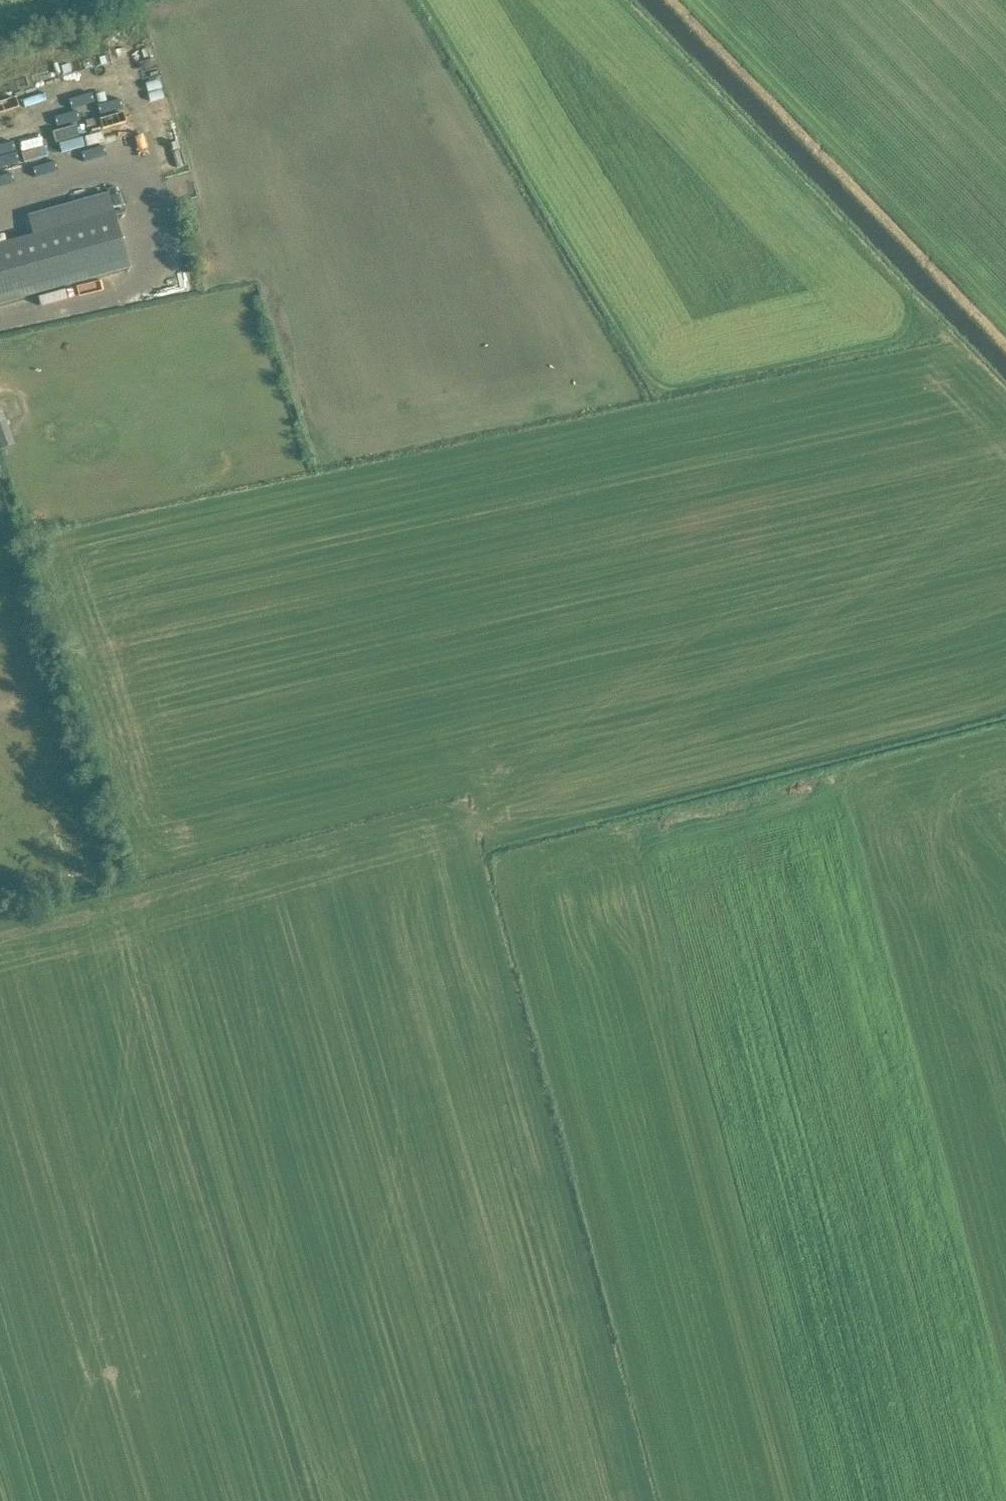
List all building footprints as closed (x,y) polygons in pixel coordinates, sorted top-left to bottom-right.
[(61,153),(85,146),(78,123),(54,130),(61,153)] [(42,136),(21,142),(31,177),(71,165),(68,154),(49,159),(42,136)] [(128,267),(113,213),(35,235),(9,242),(0,245),(0,303),(128,267)] [(0,412),(0,443),(2,448),(15,443),(3,411),(0,412)]
